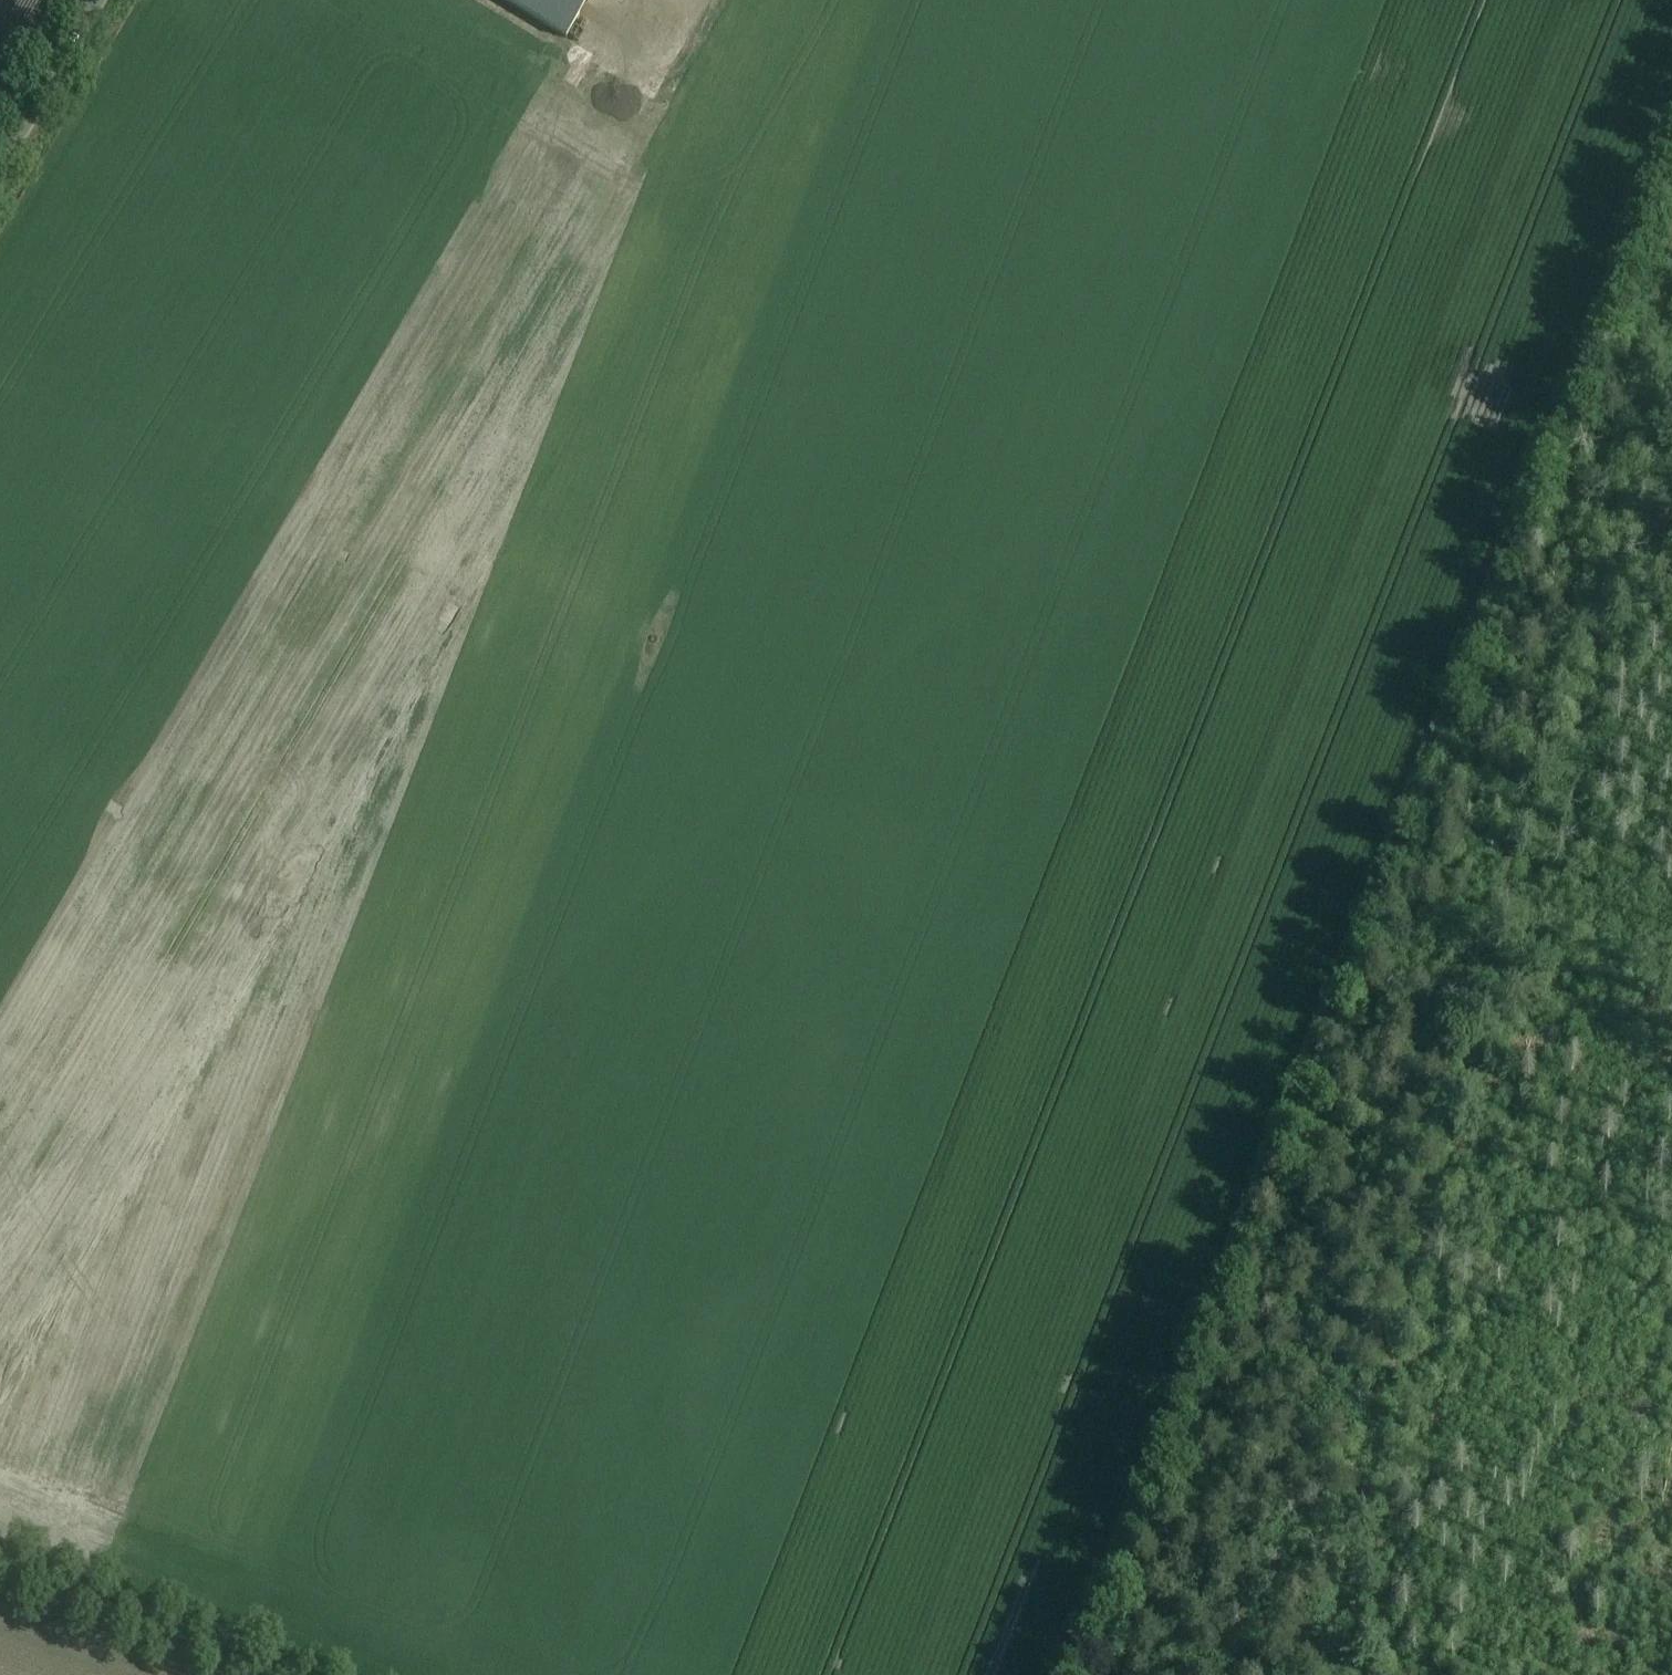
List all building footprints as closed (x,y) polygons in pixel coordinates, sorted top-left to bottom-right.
[(567,39),(591,0),(502,0),(567,39)]
